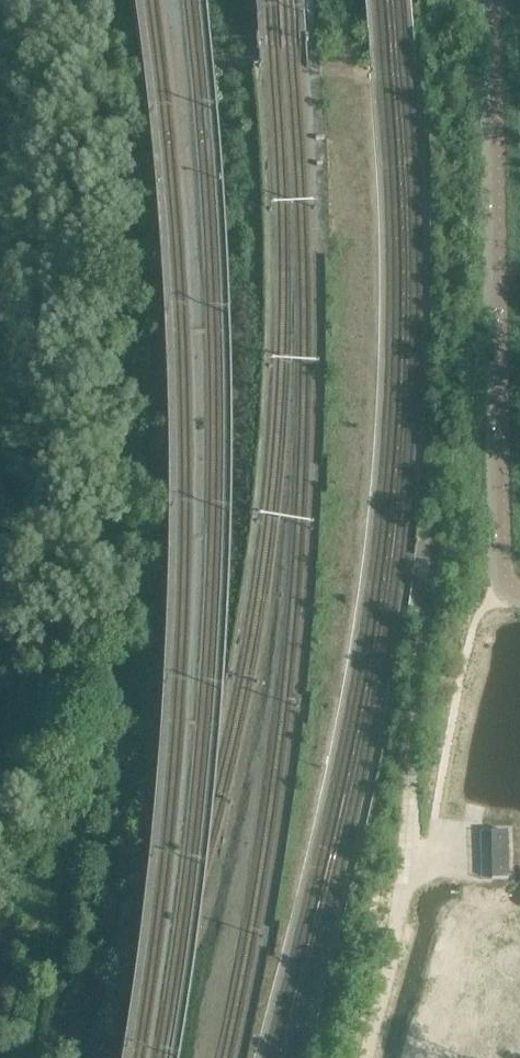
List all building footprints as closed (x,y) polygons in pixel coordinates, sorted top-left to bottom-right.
[(509,879),(508,831),(491,832),(492,879),(509,879)] [(519,1025),(519,922),(483,912),(444,1057),(511,1057),(519,1025)]
